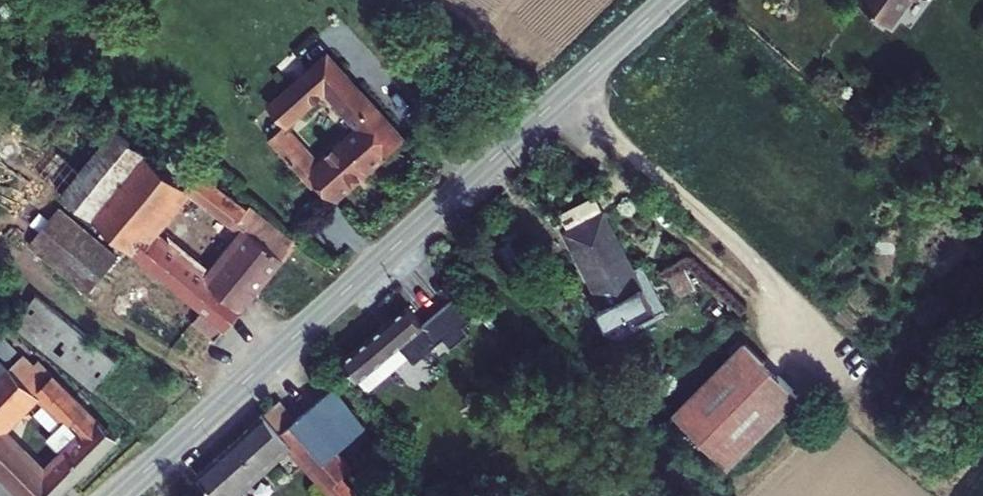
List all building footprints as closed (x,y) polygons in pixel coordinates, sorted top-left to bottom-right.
[(859,3),(890,26),(909,0),(862,0),(859,3)] [(338,196),(403,139),(327,55),(253,120),(305,177),(314,169),(338,196)] [(161,166),(116,129),(81,171),(57,152),(40,174),(204,308),(193,322),(215,341),(295,244),(248,207),(246,210),(172,153),(161,166)] [(59,210),(31,245),(89,292),(117,257),(59,210)] [(603,212),(564,232),(603,307),(597,311),(606,328),(627,317),(632,326),(656,314),(633,270),(603,212)] [(642,265),(633,270),(656,314),(665,309),(642,265)] [(667,274),(676,292),(692,284),(683,266),(667,274)] [(464,326),(477,315),(458,293),(427,320),(451,348),(469,333),(464,326)] [(116,360),(38,295),(15,322),(94,387),(116,360)] [(422,327),(424,326),(407,306),(342,361),(359,380),(405,341),(419,357),(436,343),(422,327)] [(23,495),(60,495),(116,440),(37,362),(31,368),(22,357),(15,364),(10,359),(17,352),(0,336),(0,473),(23,495)] [(798,395),(745,343),(674,414),(727,467),(798,395)] [(264,415),(197,475),(216,495),(237,495),(234,493),(290,443),(337,495),(359,495),(342,477),(352,468),(338,450),(367,425),(335,386),(296,419),(280,432),(264,415)] [(296,419),(280,400),(264,415),(280,432),(296,419)]
